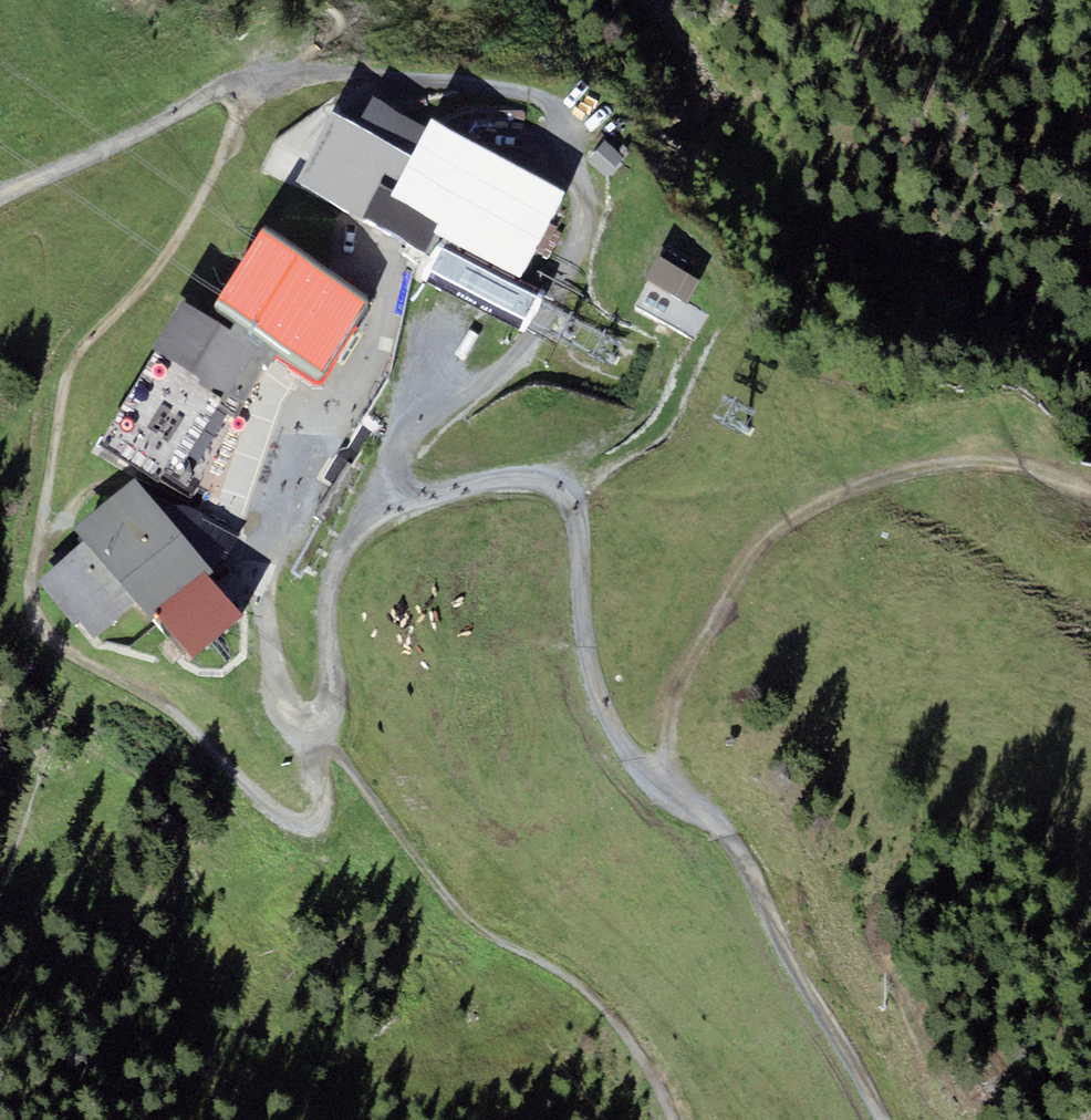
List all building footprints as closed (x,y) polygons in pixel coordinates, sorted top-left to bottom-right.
[(357,126),(410,156),(426,127),(373,97),(357,126)] [(433,232),(521,278),(564,193),(431,118),(426,127),(410,156),(357,126),(333,113),(295,182),(422,252),(433,232)] [(372,301),(264,226),(209,304),(236,323),(275,350),(317,379),(372,301)] [(674,252),(639,313),(692,343),(709,315),(690,304),(708,272),(674,252)] [(244,404),(271,358),(275,350),(236,323),(230,332),(180,300),(151,344),(201,378),(198,383),(221,398),(217,404),(236,416),(244,404)] [(244,615),(210,574),(213,571),(135,477),(74,528),(84,540),(36,580),(75,628),(80,623),(95,640),(138,605),(152,621),(159,615),(194,657),(244,615)]
